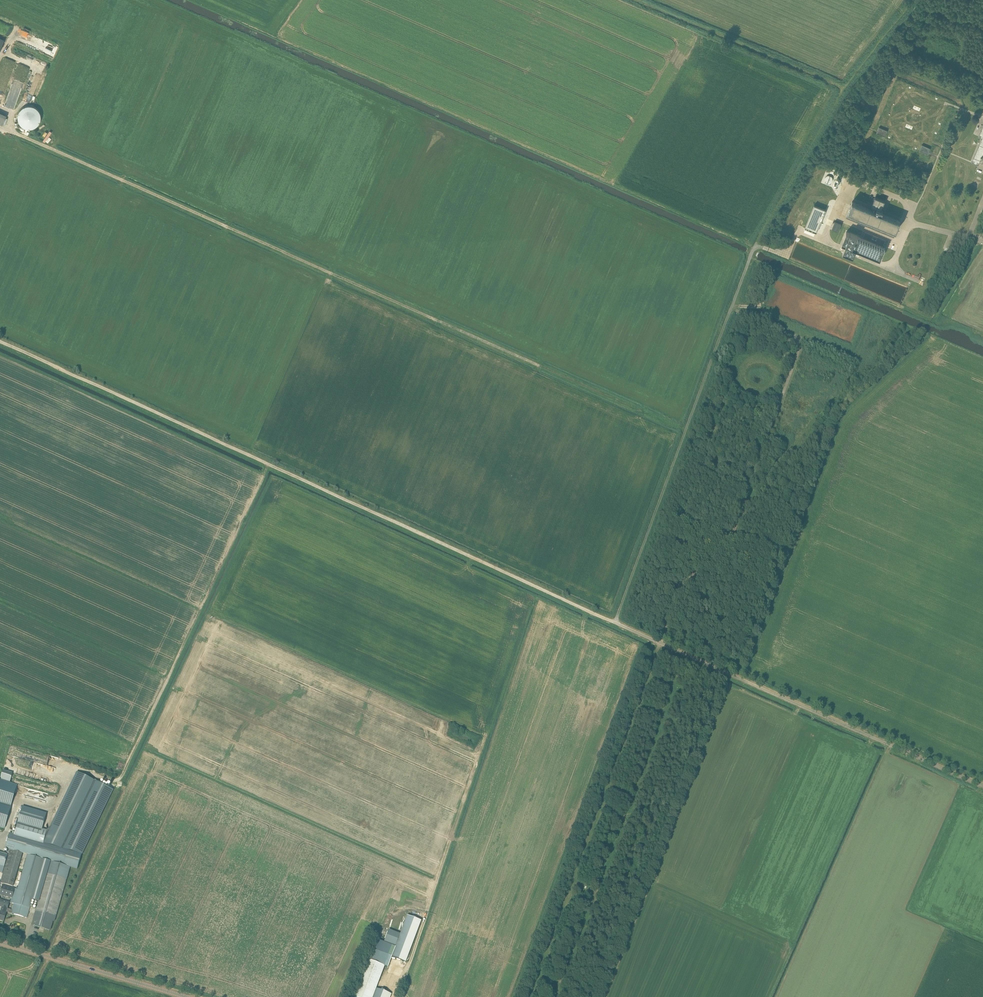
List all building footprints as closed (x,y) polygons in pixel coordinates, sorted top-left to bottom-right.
[(18,115),(18,117),(18,119),(19,121),(20,123),(21,124),(21,125),(22,125),(24,127),(25,127),(27,128),(29,128),(30,128),(32,128),(34,127),(36,126),(37,125),(38,123),(39,122),(40,120),(40,119),(41,117),(40,115),(40,113),(39,111),(38,110),(37,109),(36,108),(34,107),(33,106),(31,106),(29,106),(27,106),(25,106),(24,107),(23,108),(21,109),(21,110),(20,111),(19,113),(18,115)] [(978,136),(981,137),(971,161),(979,164),(981,158),(982,158),(982,125),(978,136)] [(877,133),(885,136),(888,130),(879,127),(877,133)] [(46,143),(51,132),(49,131),(43,141),(46,143)] [(922,145),(920,150),(928,154),(930,148),(922,145)] [(838,175),(834,185),(838,187),(843,177),(838,175)] [(876,211),(852,201),(846,216),(894,236),(900,221),(882,213),(883,211),(881,210),(885,201),(875,197),(872,206),(877,208),(876,211)] [(814,205),(805,228),(817,233),(826,210),(814,205)] [(834,221),(831,228),(834,229),(837,230),(838,231),(841,224),(834,221)] [(849,233),(845,232),(841,243),(844,245),(842,251),(853,256),(855,249),(879,259),(885,245),(884,245),(886,240),(864,231),(861,238),(856,236),(849,233)] [(3,770),(0,779),(10,782),(13,773),(3,770)] [(47,830),(43,843),(81,854),(113,789),(77,772),(51,826),(47,830)] [(35,788),(50,793),(53,785),(38,779),(35,788)] [(5,828),(17,785),(8,783),(0,780),(0,827),(5,828)] [(10,833),(5,848),(23,853),(28,855),(19,888),(18,887),(16,888),(16,889),(14,888),(12,897),(10,903),(14,904),(11,913),(27,918),(32,900),(44,859),(49,861),(46,873),(47,873),(39,902),(32,925),(50,930),(53,921),(54,921),(70,867),(77,869),(81,854),(43,843),(47,830),(42,829),(46,813),(22,806),(15,835),(10,833)] [(3,872),(8,855),(0,853),(0,871),(3,872)] [(44,859),(32,900),(39,902),(47,873),(46,873),(49,861),(44,859)] [(3,885),(0,894),(12,897),(14,888),(3,885)] [(4,921),(6,913),(7,909),(9,902),(0,899),(0,906),(2,907),(1,911),(0,911),(0,920),(4,921)] [(354,996),(373,996),(376,988),(385,966),(388,967),(392,957),(405,962),(405,961),(411,946),(421,921),(407,916),(403,927),(400,934),(395,947),(395,946),(384,942),(376,939),(354,996)] [(391,994),(376,988),(373,996),(390,996),(391,994)]
